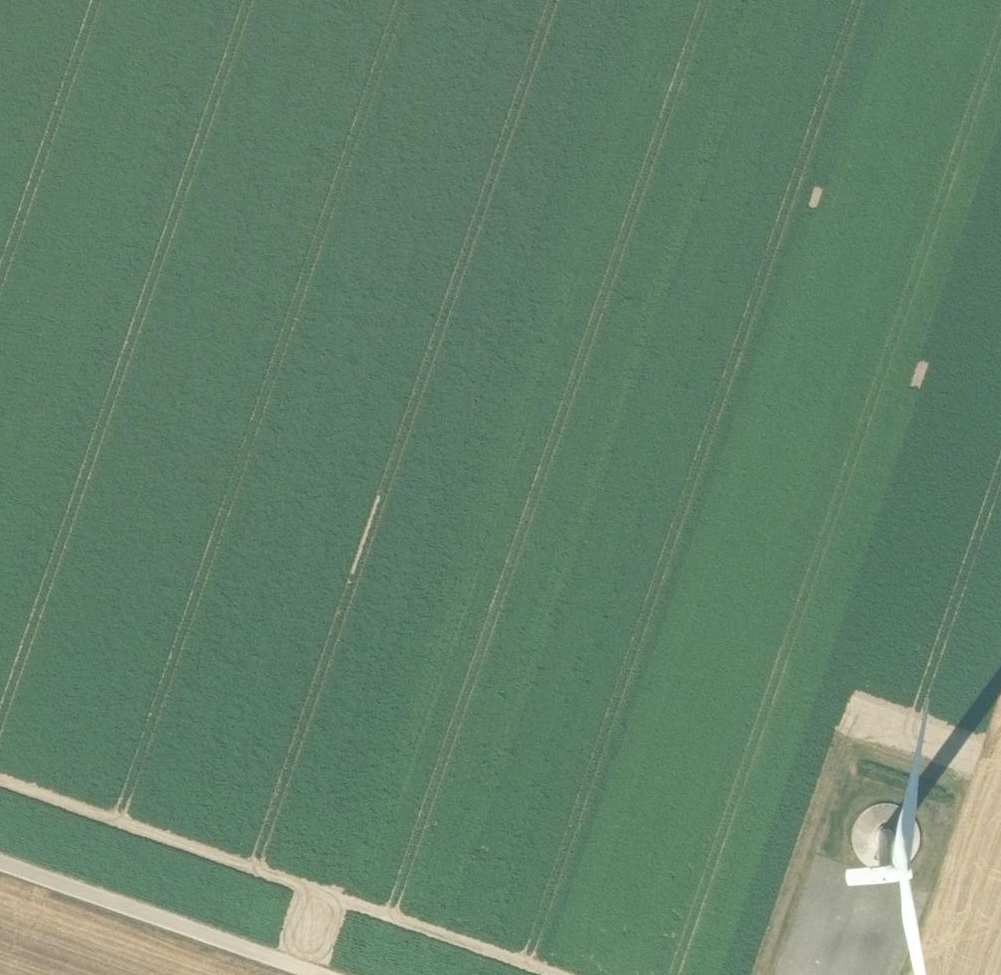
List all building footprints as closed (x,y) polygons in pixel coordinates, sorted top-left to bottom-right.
[(851,835),(851,837),(851,840),(851,842),(852,844),(852,847),(853,849),(854,852),(856,855),(857,857),(859,860),(862,862),(864,864),(867,866),(869,868),(872,869),(875,870),(878,871),(881,871),(884,871),(887,871),(890,871),(894,870),(897,870),(899,868),(902,867),(905,865),(907,863),(910,861),(912,859),(914,856),(915,854),(916,853),(917,850),(918,847),(919,844),(920,841),(920,837),(920,834),(919,831),(918,828),(917,825),(916,823),(915,820),(913,817),(911,815),(909,813),(907,811),(904,809),(901,807),(899,806),(896,805),(893,804),(890,803),(887,803),(883,803),(880,804),(877,804),(874,805),(871,806),(869,807),(866,809),(864,811),(861,813),(859,815),(857,818),(856,820),(854,823),(853,826),(852,829),(851,832),(851,835)]
